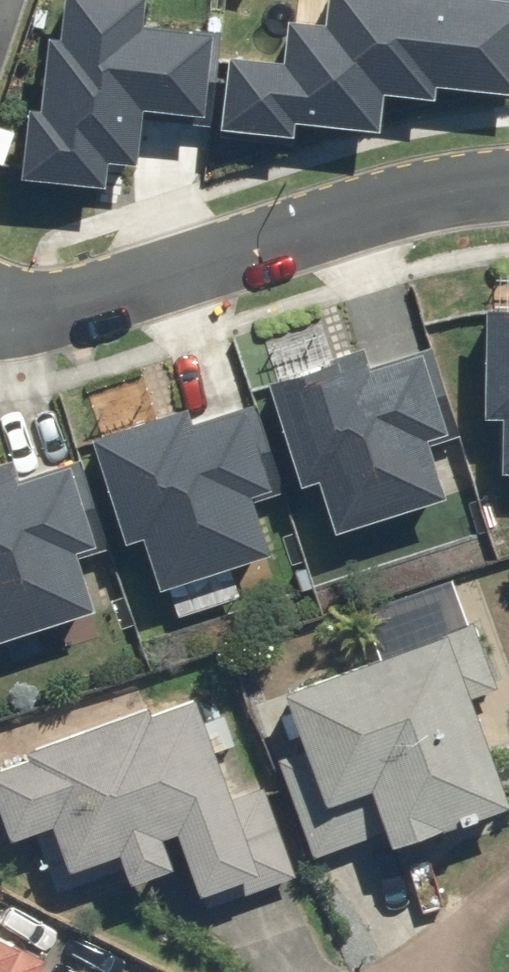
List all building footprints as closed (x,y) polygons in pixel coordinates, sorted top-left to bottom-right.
[(22,158),(98,167),(101,140),(133,144),(139,94),(203,101),(212,22),(142,14),(144,0),(64,0),(61,24),(49,22),(42,93),(30,91),(22,158)] [(224,117),(290,126),(292,107),(381,118),(386,80),(438,86),(440,75),(508,84),(508,0),(328,0),(326,10),(293,6),(287,54),(233,47),(224,117)] [(479,305),(478,417),(495,417),(494,472),(508,472),(508,306),(479,305)] [(359,348),(260,380),(294,484),(313,478),(330,530),(440,494),(422,438),(444,431),(417,348),(364,365),(359,348)] [(183,404),(86,434),(120,541),(137,535),(164,620),(235,597),(224,564),(267,551),(248,492),(268,486),(242,406),(189,423),(183,404)] [(0,463),(0,638),(91,610),(72,549),(92,543),(67,461),(12,479),(7,461),(0,463)] [(272,758),(308,856),(381,828),(387,847),(508,802),(463,683),(489,674),(452,575),(361,609),(377,653),(278,690),(300,748),(272,758)] [(0,762),(0,827),(4,837),(29,828),(51,890),(117,867),(123,884),(185,862),(200,907),(294,874),(262,783),(224,796),(188,696),(146,711),(143,702),(17,746),(20,755),(0,762)] [(0,937),(0,971),(57,971),(60,967),(0,937)]
